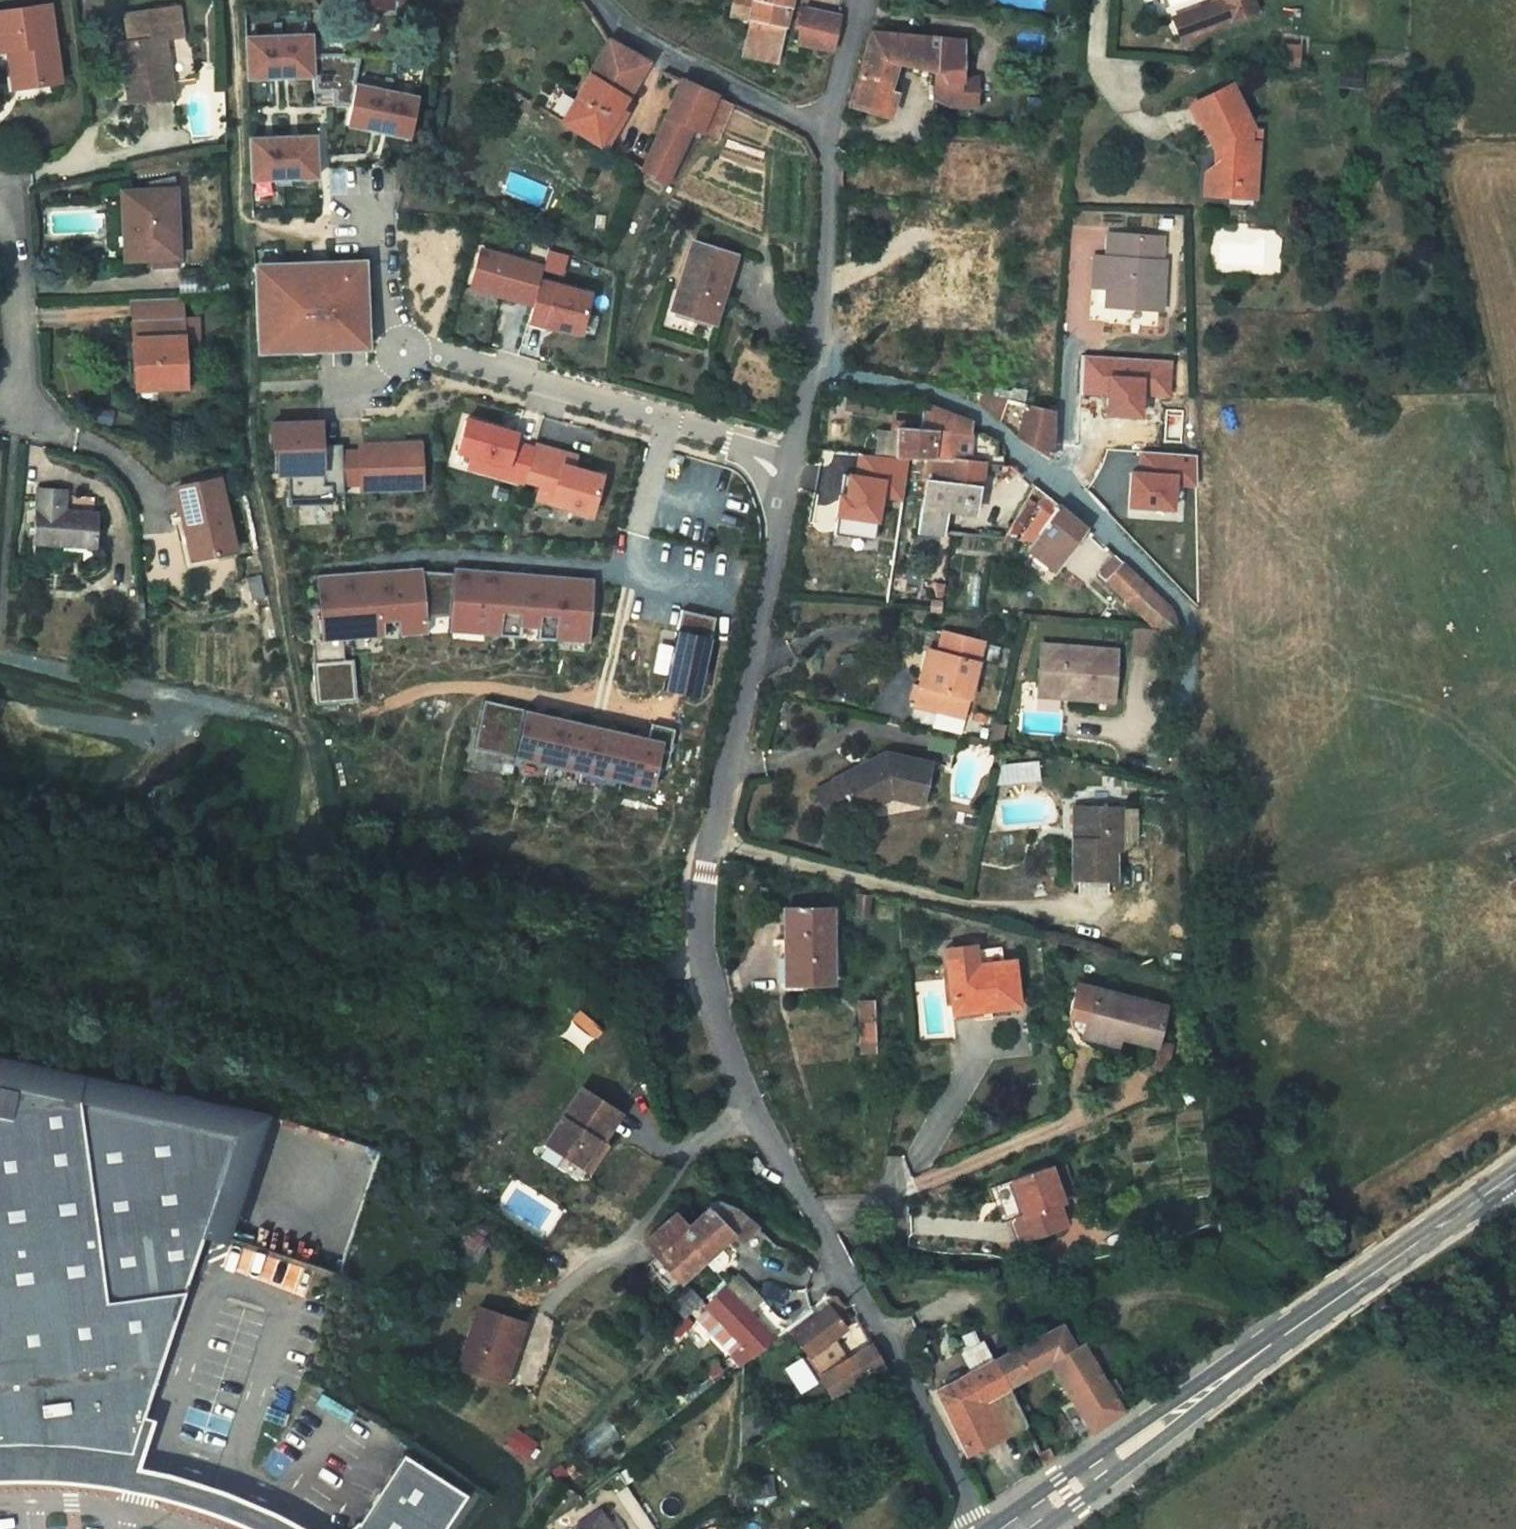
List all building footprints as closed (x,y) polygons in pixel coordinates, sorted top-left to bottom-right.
[(404,0),(359,0),(356,20),(402,23),(404,0)] [(735,19),(754,22),(747,61),(783,67),(787,45),(795,0),(739,0),(735,19)] [(1238,7),(1184,27),(1191,46),(1266,19),(1260,0),(1236,0),(1238,7)] [(808,11),(801,48),(837,54),(842,17),(808,11)] [(84,94),(73,20),(12,27),(16,64),(34,63),(38,99),(84,94)] [(965,42),(873,31),(861,89),(857,111),(898,117),(903,88),(896,86),(899,67),(929,71),(936,73),(939,90),(947,92),(947,94),(953,102),(975,105),(977,80),(972,79),(962,78),(965,42)] [(322,44),(266,44),(267,86),(285,85),(298,86),(323,86),(323,102),(330,102),(342,102),(342,116),(359,116),(359,63),(323,63),(322,44)] [(190,109),(183,51),(138,57),(141,86),(152,84),(154,113),(190,109)] [(618,51),(571,136),(614,163),(632,132),(627,128),(656,75),(618,51)] [(1238,91),(1198,111),(1220,155),(1228,151),(1229,170),(1212,182),(1211,202),(1231,204),(1244,193),(1261,192),(1264,149),(1259,149),(1259,135),(1238,91)] [(692,93),(650,184),(674,198),(701,140),(724,151),(740,117),(692,93)] [(427,110),(363,97),(355,135),(367,138),(395,144),(418,149),(427,110)] [(1271,136),(1259,135),(1259,149),(1264,149),(1271,149),(1271,136)] [(269,145),(269,187),(333,186),(332,144),(312,145),(283,145),(269,145)] [(1260,205),(1261,192),(1244,193),(1231,204),(1260,205)] [(196,268),(196,204),(143,205),(143,246),(148,246),(149,269),(170,268),(171,278),(195,277),(196,268)] [(1111,235),(1109,260),(1162,263),(1163,239),(1111,235)] [(722,338),(746,270),(703,256),(679,323),(722,338)] [(1098,260),(1096,286),(1111,287),(1110,304),(1162,307),(1165,263),(1162,263),(1109,260),(1098,260)] [(529,314),(541,277),(494,263),(483,300),(529,314)] [(379,271),(271,273),(273,360),(321,359),(381,358),(379,271)] [(552,295),(555,282),(541,277),(529,314),(544,318),(552,295)] [(590,348),(602,310),(552,295),(544,318),(539,336),(556,341),(557,338),(570,342),(590,348)] [(153,306),(152,332),(203,332),(204,303),(153,306)] [(202,366),(203,332),(152,332),(150,400),(202,401),(202,366)] [(216,332),(203,332),(202,366),(215,367),(216,332)] [(1081,393),(1110,395),(1109,416),(1143,417),(1144,397),(1168,398),(1170,361),(1083,357),(1081,393)] [(1007,400),(983,397),(981,409),(1017,440),(1055,456),(1058,407),(1026,402),(1007,400)] [(974,424),(923,404),(922,426),(897,424),(893,456),(928,459),(970,462),(982,463),(997,465),(997,446),(984,438),(973,438),(974,424)] [(333,450),(333,427),(282,428),(283,451),(288,451),(288,478),(299,478),(299,510),(343,509),(343,500),(354,500),(354,490),(354,462),(353,450),(333,450)] [(533,490),(541,462),(521,456),(524,447),(475,432),(465,463),(479,468),(495,472),(491,484),(531,496),(533,490)] [(431,494),(430,450),(370,452),(370,462),(354,462),(354,490),(370,490),(371,496),(385,495),(385,488),(408,488),(408,495),(431,494)] [(848,497),(841,496),(838,517),(880,523),(883,496),(901,498),(906,462),(860,456),(857,477),(851,476),(848,497)] [(1199,491),(1198,459),(1144,457),(1142,479),(1133,478),(1130,512),(1173,515),(1175,489),(1199,491)] [(574,468),(542,458),(541,462),(533,490),(547,494),(542,508),(597,525),(608,486),(580,478),(571,475),(574,468)] [(977,493),(982,463),(970,462),(928,459),(917,536),(943,537),(946,513),(973,517),(977,493)] [(491,484),(495,472),(479,468),(476,479),(491,484)] [(582,470),(574,468),(571,475),(580,478),(582,470)] [(1057,505),(1047,495),(1020,548),(1029,551),(1057,505)] [(250,559),(239,504),(197,513),(207,568),(250,559)] [(1058,555),(1070,561),(1088,532),(1057,505),(1029,551),(1027,555),(1054,565),(1058,555)] [(110,556),(112,521),(52,518),(50,553),(110,556)] [(1065,569),(1070,561),(1058,555),(1054,565),(1065,569)] [(1105,590),(1160,647),(1176,649),(1181,649),(1185,630),(1122,571),(1105,590)] [(454,621),(458,581),(428,579),(427,575),(377,580),(322,586),(328,647),(359,644),(391,640),(390,629),(404,627),(405,637),(434,634),(433,623),(454,621)] [(533,582),(459,576),(458,581),(454,621),(453,629),(473,631),(473,636),(492,638),(525,641),(525,636),(542,638),(541,648),(561,650),(561,645),(593,648),(599,589),(533,582)] [(700,709),(719,629),(686,621),(666,700),(700,709)] [(434,639),(434,634),(405,637),(406,642),(434,639)] [(525,641),(492,638),(492,644),(524,647),(525,641)] [(392,646),(391,640),(359,644),(359,649),(392,646)] [(359,649),(359,644),(328,647),(329,652),(359,649)] [(593,648),(561,645),(561,650),(593,653),(593,648)] [(1160,647),(1141,646),(1139,672),(1158,673),(1160,647)] [(986,658),(947,649),(942,669),(934,702),(924,699),(920,719),(968,730),(986,658)] [(1119,669),(1044,663),(1041,704),(1074,706),(1073,717),(1115,721),(1119,669)] [(363,664),(322,668),(327,709),(367,705),(363,664)] [(942,669),(932,666),(924,699),(934,702),(942,669)] [(512,720),(513,715),(489,710),(488,714),(512,720)] [(668,780),(678,740),(655,735),(652,749),(593,734),(513,715),(512,720),(488,714),(478,758),(507,765),(525,769),(551,775),(557,776),(584,783),(591,784),(618,791),(624,792),(654,799),(659,778),(668,780)] [(996,745),(993,755),(1008,758),(1010,748),(996,745)] [(1038,762),(999,765),(1001,783),(1039,780),(1038,762)] [(525,769),(507,765),(506,772),(523,776),(525,769)] [(921,821),(930,780),(883,769),(870,776),(873,781),(863,787),(860,781),(834,796),(835,797),(816,808),(832,838),(851,827),(852,828),(889,809),(891,814),(921,821)] [(557,776),(551,775),(548,785),(555,786),(557,776)] [(591,784),(584,783),(582,793),(588,794),(591,784)] [(624,792),(618,791),(615,801),(622,802),(624,792)] [(1084,816),(1077,815),(1075,847),(1082,847),(1084,816)] [(1124,818),(1084,816),(1082,847),(1075,847),(1073,888),(1112,891),(1115,859),(1116,843),(1123,844),(1124,818)] [(831,995),(831,922),(784,923),(785,973),(791,973),(791,996),(831,995)] [(943,968),(948,1028),(975,1025),(975,1031),(1015,1027),(1011,981),(999,983),(974,985),(972,970),(972,965),(943,968)] [(998,968),(972,970),(974,985),(999,983),(998,968)] [(1166,1020),(1078,998),(1068,1037),(1085,1042),(1119,1051),(1155,1060),(1156,1056),(1166,1020)] [(867,1064),(867,1034),(852,1033),(852,1063),(867,1064)] [(1119,1051),(1085,1042),(1068,1037),(1072,1049),(1117,1060),(1119,1051)] [(1170,1059),(1156,1056),(1155,1060),(1150,1080),(1165,1083),(1170,1064),(1170,1059)] [(0,1083),(0,1106),(236,1160),(260,1165),(266,1143),(0,1083)] [(537,1146),(568,1169),(585,1145),(589,1148),(611,1118),(575,1093),(537,1146)] [(0,1106),(0,1480),(20,1478),(61,1475),(61,1467),(76,1469),(76,1470),(78,1476),(80,1479),(82,1481),(87,1482),(91,1483),(96,1481),(101,1478),(103,1471),(134,1476),(205,1257),(236,1160),(0,1106)] [(594,1151),(589,1148),(585,1145),(568,1169),(577,1176),(594,1151)] [(260,1165),(236,1160),(205,1257),(229,1261),(260,1165)] [(755,1177),(749,1164),(739,1168),(746,1182),(755,1177)] [(1061,1180),(1047,1185),(1058,1218),(1072,1214),(1061,1180)] [(1047,1184),(1013,1194),(1025,1230),(1018,1232),(1006,1236),(1011,1254),(1019,1258),(1061,1244),(1054,1221),(1058,1220),(1058,1218),(1047,1185),(1047,1184)] [(1013,1194),(1007,1196),(1018,1232),(1025,1230),(1013,1194)] [(695,1217),(669,1241),(658,1252),(679,1275),(695,1260),(709,1246),(729,1265),(744,1248),(723,1229),(695,1217)] [(637,1271),(658,1252),(669,1241),(656,1227),(625,1257),(637,1271)] [(658,1295),(679,1275),(658,1252),(637,1271),(658,1295)] [(705,1270),(695,1260),(679,1275),(688,1286),(702,1277),(705,1270)] [(727,1371),(754,1353),(705,1299),(680,1320),(727,1371)] [(660,1336),(676,1315),(662,1305),(646,1325),(660,1336)] [(871,1388),(860,1366),(833,1380),(821,1355),(847,1341),(834,1315),(778,1346),(791,1372),(785,1375),(797,1398),(803,1395),(816,1420),(843,1407),(840,1403),(871,1388)] [(523,1336),(476,1324),(459,1385),(500,1397),(507,1372),(512,1373),(518,1353),(523,1336)] [(1063,1325),(995,1363),(1008,1388),(1057,1361),(1097,1432),(1128,1414),(1088,1343),(1077,1349),(1063,1325)] [(982,1340),(960,1352),(971,1371),(935,1391),(971,1455),(1029,1424),(1008,1388),(995,1363),(982,1340)] [(512,1373),(507,1372),(500,1397),(510,1400),(523,1354),(518,1353),(512,1373)] [(470,1514),(407,1474),(372,1528),(460,1528),(470,1514)]
